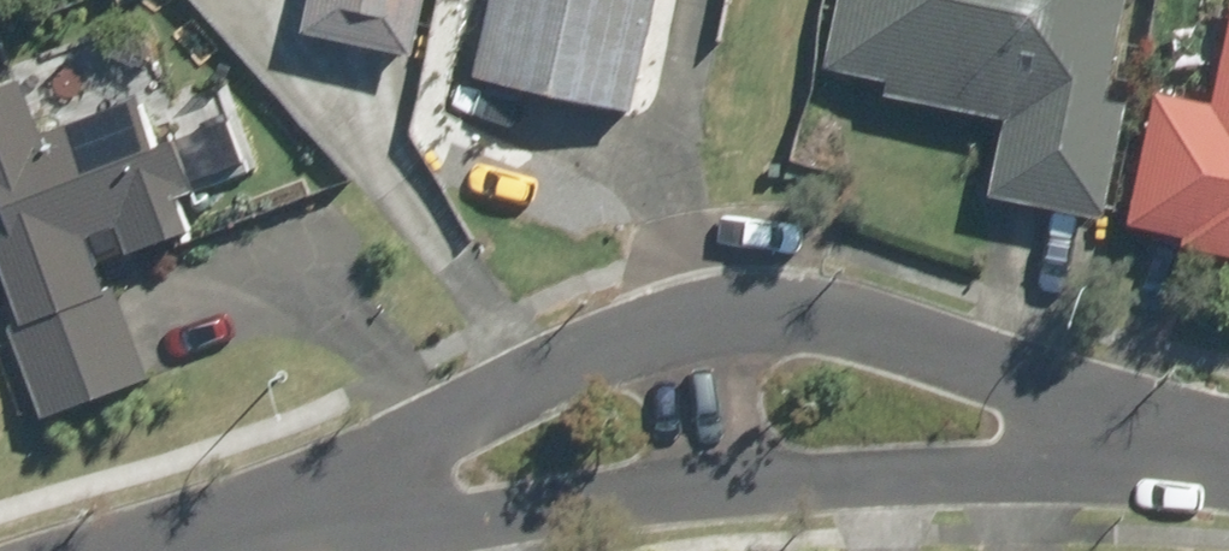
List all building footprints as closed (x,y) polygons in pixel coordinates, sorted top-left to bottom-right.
[(299,35),(410,54),(419,0),(305,0),(299,35)] [(470,83),(632,116),(657,0),(487,0),(470,83)] [(817,65),(883,76),(879,100),(995,119),(984,184),(1108,204),(1141,0),(827,0),(817,65)] [(1208,98),(1157,87),(1126,232),(1228,254),(1228,0),(1208,98)] [(55,124),(40,81),(0,95),(0,296),(43,419),(151,381),(108,259),(195,229),(184,198),(253,174),(230,106),(149,134),(136,96),(55,124)]
